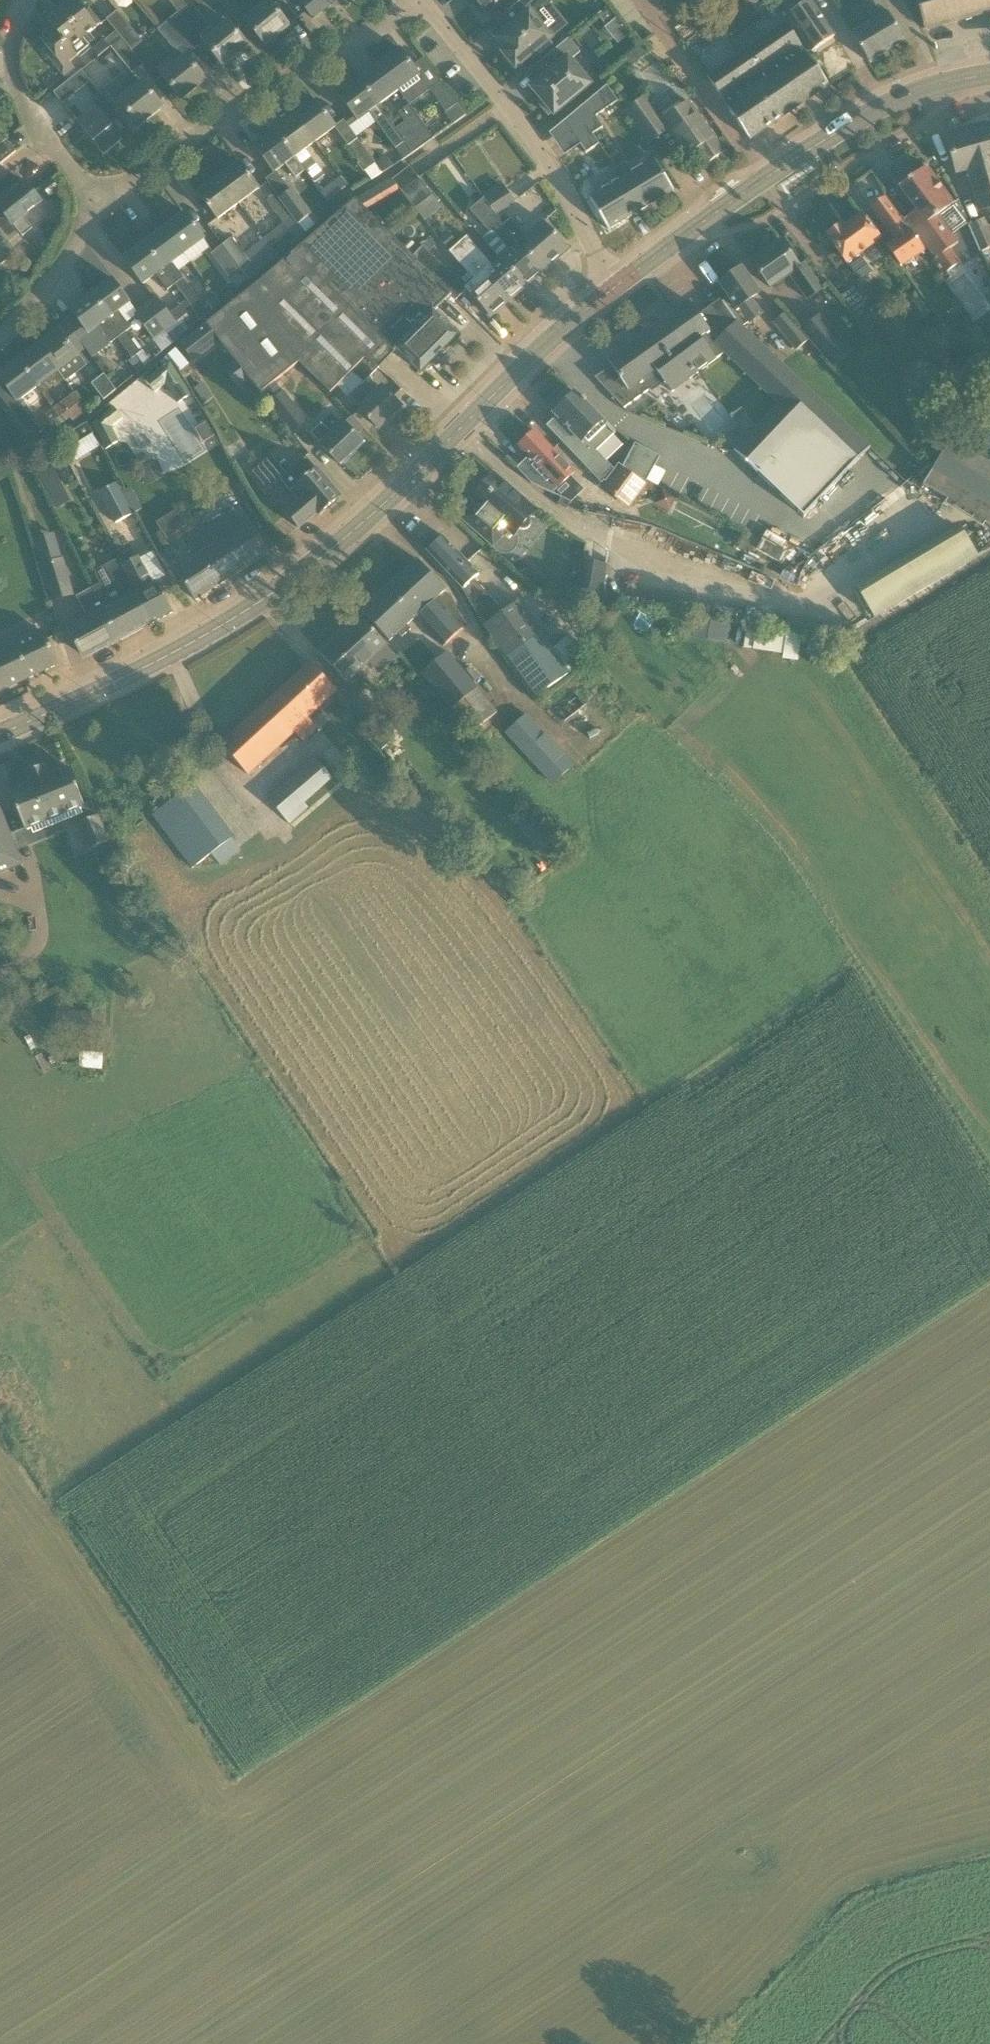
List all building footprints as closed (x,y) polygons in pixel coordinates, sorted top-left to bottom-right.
[(58,6),(88,44),(94,40),(90,34),(101,25),(88,10),(85,13),(75,0),(73,0),(68,4),(65,0),(58,6)] [(178,12),(182,10),(189,4),(186,0),(168,0),(178,12)] [(219,0),(232,16),(240,10),(232,0),(219,0)] [(257,11),(245,21),(265,45),(288,26),(273,7),(281,0),(248,0),(257,11)] [(301,4),(314,19),(338,0),(298,0),(301,4)] [(483,11),(486,15),(504,0),(474,0),(472,2),(481,13),(483,11)] [(515,70),(537,52),(539,54),(551,44),(548,42),(552,39),(542,27),(547,22),(540,13),(552,3),(549,0),(521,0),(510,8),(519,19),(495,40),(504,51),(501,53),(515,70)] [(811,53),(836,36),(811,0),(810,0),(809,0),(796,0),(782,9),(787,16),(786,16),(811,53)] [(851,33),(868,62),(904,41),(880,0),(862,0),(873,19),(851,33)] [(925,30),(989,11),(989,0),(916,0),(925,30)] [(47,21),(50,25),(76,58),(78,57),(77,56),(89,47),(87,45),(88,44),(58,6),(49,13),(52,16),(47,21)] [(607,6),(597,15),(606,27),(617,18),(607,6)] [(200,32),(182,10),(178,12),(170,19),(188,42),(200,32)] [(116,32),(121,38),(137,57),(147,48),(117,11),(106,20),(115,32),(116,32)] [(223,66),(246,47),(223,18),(200,37),(223,66)] [(188,42),(170,19),(157,30),(175,52),(188,42)] [(707,77),(722,98),(723,98),(729,106),(727,107),(749,140),(829,85),(786,23),(707,77)] [(76,58),(50,25),(43,31),(46,35),(40,39),(51,53),(48,56),(64,77),(75,69),(70,63),(76,58)] [(110,48),(111,47),(110,47),(121,38),(116,32),(115,32),(104,41),(110,48)] [(32,34),(27,41),(33,45),(38,39),(32,34)] [(110,47),(111,47),(132,74),(143,65),(137,57),(121,38),(110,47)] [(536,66),(545,76),(530,88),(553,116),(590,85),(570,61),(579,53),(568,39),(536,66)] [(98,58),(110,48),(104,41),(92,50),(98,58)] [(400,49),(379,65),(399,92),(408,104),(424,93),(423,80),(400,49)] [(181,100),(205,81),(182,53),(171,61),(174,65),(161,74),(181,100)] [(379,65),(358,80),(378,106),(399,92),(379,65)] [(54,93),(62,104),(90,82),(81,71),(54,93)] [(123,74),(105,89),(117,104),(120,102),(139,127),(162,108),(141,81),(141,82),(136,76),(129,82),(123,74)] [(378,106),(358,80),(338,95),(358,122),(369,113),(395,149),(403,160),(413,154),(412,153),(395,129),(378,106)] [(429,90),(446,112),(454,123),(465,115),(441,81),(429,90)] [(605,86),(564,120),(586,152),(598,144),(592,135),(602,127),(595,117),(616,102),(605,86)] [(668,131),(678,146),(687,157),(696,151),(706,165),(724,153),(688,101),(662,119),(645,96),(624,111),(648,145),(668,131)] [(316,101),(295,116),(316,143),(336,128),(316,101)] [(405,122),(395,129),(412,153),(433,138),(409,105),(398,113),(405,122)] [(78,124),(103,155),(122,140),(97,109),(78,124)] [(295,159),(305,171),(313,183),(324,175),(306,151),(316,143),(295,116),(275,131),(296,158),(295,159)] [(989,127),(947,139),(956,172),(968,169),(980,211),(987,209),(989,211),(989,212),(989,131),(989,127)] [(295,178),(305,171),(295,159),(296,158),(275,131),(254,147),(274,174),(286,165),(295,178)] [(17,153),(7,141),(5,142),(0,135),(0,166),(17,153)] [(320,150),(340,177),(341,177),(348,185),(375,163),(357,139),(347,147),(359,163),(348,172),(327,145),(320,150)] [(381,158),(375,163),(382,174),(393,167),(389,160),(381,158)] [(625,163),(616,168),(641,210),(673,191),(654,160),(631,173),(625,163)] [(239,163),(218,178),(239,205),(259,190),(239,163)] [(392,180),(399,189),(415,209),(432,196),(409,167),(392,180)] [(942,275),(940,276),(944,283),(951,278),(947,273),(960,263),(950,249),(959,243),(938,215),(954,204),(926,167),(899,187),(916,210),(906,218),(936,258),(932,261),(942,275)] [(613,184),(589,199),(608,230),(641,210),(616,168),(607,174),(613,184)] [(341,177),(340,177),(322,192),(328,201),(348,185),(341,177)] [(239,205),(218,178),(198,193),(218,221),(239,205)] [(41,186),(50,197),(59,190),(50,179),(41,186)] [(0,216),(0,230),(9,242),(20,233),(22,236),(32,228),(23,216),(40,202),(24,181),(0,201),(0,209),(3,213),(0,216)] [(481,195),(483,199),(484,199),(502,224),(542,271),(567,249),(544,221),(525,237),(502,210),(514,202),(501,182),(481,195)] [(278,199),(291,216),(293,215),(300,224),(311,215),(292,189),(278,199)] [(896,240),(886,247),(902,268),(925,252),(902,217),(899,219),(884,198),(871,208),(896,240)] [(484,239),(500,258),(524,287),(542,271),(502,224),(484,199),(483,199),(470,211),(490,234),(484,239)] [(261,394),(275,383),(299,362),(330,393),(338,386),(367,356),(379,368),(397,349),(420,372),(457,335),(434,312),(451,295),(441,284),(413,256),(355,200),(206,325),(219,341),(233,359),(243,372),(261,394)] [(164,228),(185,255),(205,240),(185,213),(164,228)] [(299,225),(300,224),(293,215),(291,216),(264,238),(271,246),(289,232),(296,241),(306,233),(299,225)] [(828,258),(836,270),(845,263),(847,266),(848,265),(860,282),(872,273),(862,260),(865,258),(862,254),(881,241),(862,215),(843,228),(841,225),(827,236),(838,251),(828,258)] [(981,252),(989,248),(989,231),(985,218),(969,225),(981,252)] [(175,285),(186,301),(193,309),(201,303),(183,279),(184,279),(173,264),(185,255),(164,228),(144,243),(175,285)] [(0,230),(0,266),(17,253),(15,250),(8,242),(9,242),(0,230)] [(447,232),(439,238),(448,249),(456,243),(447,232)] [(467,237),(458,244),(508,301),(524,287),(500,258),(492,265),(467,237)] [(232,238),(223,245),(242,270),(271,246),(264,238),(245,254),(232,238)] [(751,261),(771,289),(790,276),(807,299),(823,288),(805,263),(799,267),(780,240),(751,261)] [(24,242),(15,250),(17,253),(31,271),(41,263),(24,242)] [(167,291),(175,285),(144,243),(123,259),(143,286),(156,276),(167,291)] [(508,301),(458,244),(449,252),(474,281),(465,289),(490,317),(508,301)] [(242,270),(223,245),(211,254),(230,280),(242,270)] [(423,246),(413,256),(441,284),(451,274),(423,246)] [(742,267),(719,284),(728,298),(722,302),(740,326),(741,328),(749,322),(750,324),(763,314),(752,299),(760,293),(742,267)] [(112,279),(91,294),(121,335),(117,338),(117,339),(124,348),(133,342),(126,333),(132,329),(127,323),(136,317),(154,341),(166,332),(146,305),(136,312),(112,279)] [(841,296),(860,323),(873,313),(853,287),(841,296)] [(65,321),(68,324),(86,349),(104,336),(110,344),(117,339),(117,338),(121,335),(91,294),(70,310),(74,315),(65,321)] [(214,296),(204,303),(211,311),(220,304),(214,296)] [(157,297),(146,305),(166,332),(173,342),(190,330),(184,322),(190,318),(187,314),(193,309),(186,301),(169,313),(157,297)] [(633,342),(607,361),(626,388),(613,398),(623,409),(646,393),(652,388),(654,391),(666,383),(672,391),(696,374),(724,354),(773,401),(730,447),(803,516),(868,447),(741,328),(740,326),(722,302),(712,310),(710,307),(698,315),(690,303),(683,308),(682,307),(639,339),(634,343),(633,342)] [(922,303),(911,312),(918,322),(930,314),(922,303)] [(773,324),(796,351),(809,340),(786,313),(773,324)] [(863,321),(868,329),(876,324),(871,316),(863,321)] [(801,330),(825,357),(838,345),(824,328),(814,318),(801,330)] [(68,324),(39,346),(58,372),(58,373),(64,380),(84,365),(78,357),(79,357),(78,355),(86,349),(68,324)] [(192,362),(219,341),(206,325),(205,324),(179,344),(192,362)] [(133,342),(124,348),(132,359),(141,353),(133,342)] [(39,346),(18,361),(38,388),(58,373),(58,372),(39,346)] [(367,356),(338,386),(378,429),(401,407),(382,387),(371,398),(360,386),(379,368),(367,356)] [(233,359),(222,368),(232,381),(243,372),(233,359)] [(18,361),(0,374),(0,380),(0,405),(27,442),(40,433),(18,402),(38,388),(18,361)] [(91,384),(102,402),(116,393),(104,376),(91,384)] [(201,381),(193,387),(203,402),(211,397),(201,381)] [(275,383),(261,394),(292,434),(308,422),(275,383)] [(554,413),(553,413),(554,414),(556,416),(571,432),(561,441),(601,484),(613,469),(596,451),(615,432),(607,423),(605,425),(602,422),(602,421),(584,403),(586,401),(583,399),(582,400),(575,393),(572,395),(570,392),(560,402),(562,405),(560,407),(554,413)] [(70,418),(73,422),(87,411),(81,402),(74,393),(53,409),(60,418),(62,416),(66,421),(70,418)] [(321,444),(320,445),(340,465),(363,444),(343,422),(341,424),(333,416),(323,426),(321,423),(310,433),(321,444)] [(96,427),(102,443),(121,436),(115,420),(96,427)] [(57,440),(62,448),(77,442),(91,433),(92,432),(86,422),(57,440)] [(528,457),(516,469),(530,484),(552,494),(553,493),(574,473),(534,431),(518,446),(528,457)] [(982,528),(985,523),(989,526),(989,460),(987,458),(985,461),(951,440),(923,485),(947,500),(945,505),(982,528)] [(635,444),(623,466),(646,481),(659,457),(635,444)] [(285,513),(298,528),(317,512),(320,515),(340,498),(306,458),(292,469),(286,462),(282,466),(273,455),(252,472),(268,491),(280,480),(298,501),(285,513)] [(137,467),(145,485),(162,477),(154,459),(137,467)] [(617,463),(600,487),(628,508),(645,483),(617,463)] [(52,469),(38,476),(47,493),(61,486),(52,469)] [(68,499),(77,495),(67,473),(58,476),(68,499)] [(463,519),(478,532),(494,546),(507,532),(514,538),(521,530),(522,531),(523,531),(525,531),(526,530),(527,530),(529,529),(530,528),(531,527),(531,525),(532,524),(532,523),(532,521),(531,520),(531,519),(536,513),(492,475),(490,478),(488,479),(486,479),(485,480),(484,482),(483,483),(482,484),(482,486),(482,487),(473,498),(477,502),(463,519)] [(98,493),(115,524),(133,514),(116,483),(98,493)] [(560,498),(557,505),(566,510),(569,503),(560,498)] [(176,570),(184,583),(195,600),(268,554),(239,507),(184,542),(194,558),(176,570)] [(868,616),(976,560),(958,527),(851,583),(868,616)] [(474,610),(485,625),(504,611),(474,579),(478,576),(443,537),(426,551),(466,596),(474,610)] [(114,587),(104,592),(100,584),(92,588),(103,609),(68,628),(82,656),(88,657),(172,613),(156,581),(153,583),(139,556),(122,565),(119,559),(104,567),(114,587)] [(41,564),(52,602),(74,596),(63,558),(41,564)] [(361,611),(390,642),(398,635),(401,638),(411,629),(407,626),(416,618),(443,647),(464,628),(437,599),(446,591),(417,560),(361,611)] [(575,594),(602,599),(607,565),(581,561),(575,594)] [(504,611),(485,625),(484,626),(535,698),(570,673),(519,601),(504,611)] [(320,654),(333,669),(347,684),(370,664),(378,674),(397,657),(361,617),(320,654)] [(747,625),(741,647),(795,660),(800,638),(747,625)] [(58,665),(43,632),(13,646),(8,634),(0,638),(0,692),(58,665)] [(420,675),(469,735),(497,712),(448,652),(420,675)] [(308,719),(337,692),(310,662),(220,744),(248,776),(295,733),(304,742),(318,729),(308,719)] [(354,716),(380,750),(395,739),(368,705),(354,716)] [(504,734),(553,786),(575,765),(526,713),(504,734)] [(316,760),(268,800),(289,823),(308,808),(304,803),(332,778),(316,760)] [(9,792),(24,830),(73,810),(79,823),(77,824),(88,849),(108,841),(98,816),(97,817),(91,802),(83,805),(69,768),(48,777),(43,766),(26,773),(30,784),(9,792)] [(153,815),(165,831),(193,869),(212,855),(220,866),(240,851),(232,839),(233,839),(193,786),(153,815)] [(0,811),(0,873),(21,865),(0,811)] [(55,1037),(102,1040),(104,1013),(57,1010),(55,1037)]
